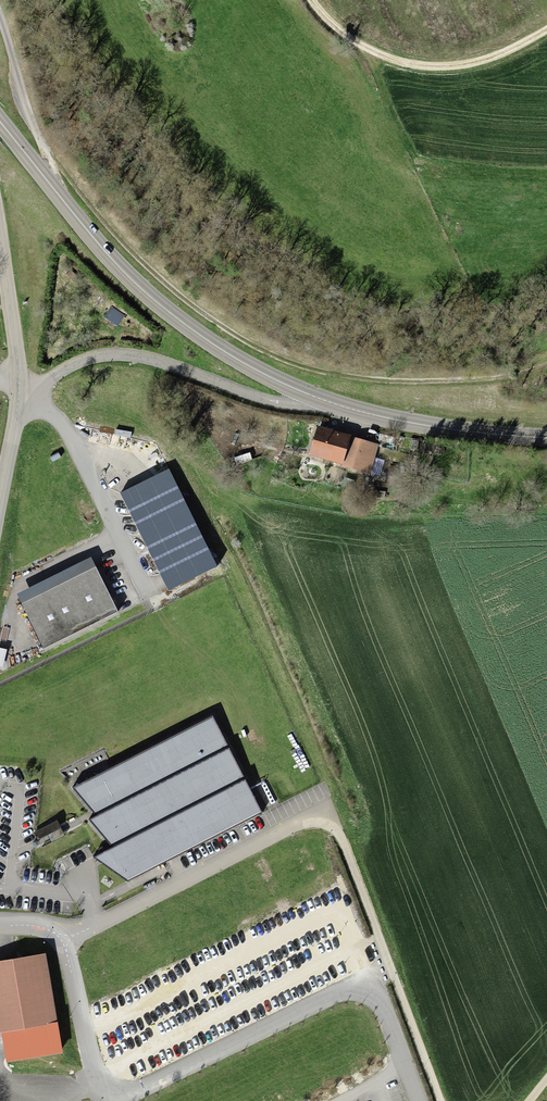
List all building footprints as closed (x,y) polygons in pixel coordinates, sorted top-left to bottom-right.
[(111,310),(103,322),(117,330),(124,318),(111,310)] [(318,426),(312,447),(340,456),(347,435),(318,426)] [(373,445),(366,471),(376,474),(380,463),(373,461),(377,446),(373,445)] [(444,447),(426,446),(425,455),(443,457),(444,447)] [(216,564),(169,470),(122,493),(170,588),(216,564)] [(117,612),(95,568),(22,604),(44,648),(117,612)] [(113,884),(256,815),(209,718),(66,787),(113,884)] [(42,956),(0,964),(0,1030),(54,1020),(42,956)]
